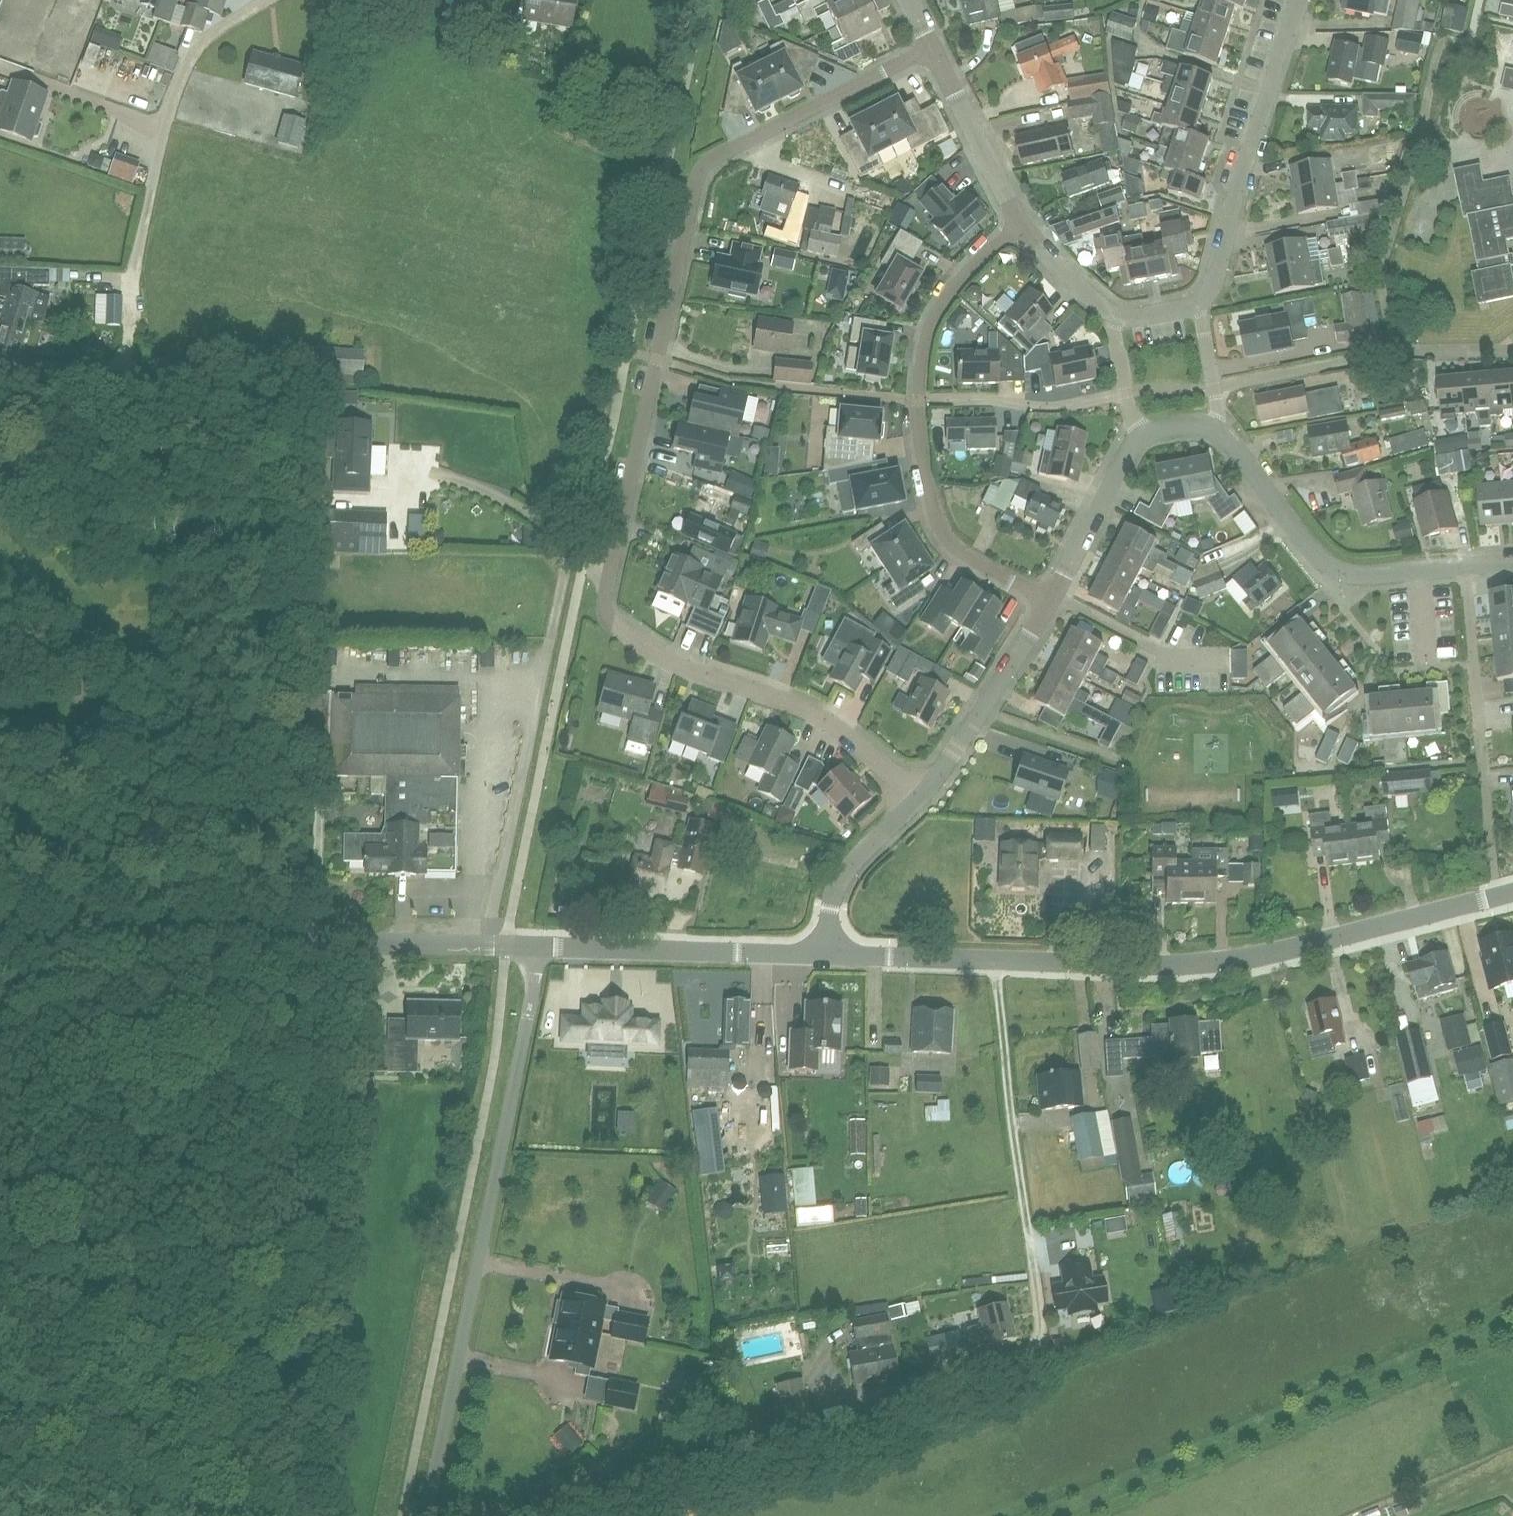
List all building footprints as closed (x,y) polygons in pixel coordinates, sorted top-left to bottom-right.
[(140,1),(139,4),(155,10),(159,0),(137,0),(140,1)] [(193,6),(187,5),(181,25),(202,32),(208,12),(220,16),(225,0),(195,0),(193,6)] [(523,20),(519,19),(517,32),(535,35),(537,22),(569,28),(574,0),(527,0),(523,20)] [(756,4),(769,31),(784,24),(779,15),(776,17),(767,0),(765,0),(756,4)] [(804,25),(829,13),(842,40),(830,46),(837,60),(843,62),(861,54),(855,43),(881,30),(875,18),(876,13),(889,7),(885,0),(876,0),(871,2),(867,0),(837,0),(836,1),(835,0),(792,0),(804,25)] [(1000,18),(1002,28),(1045,18),(1045,22),(1075,18),(1073,3),(1044,6),(1044,13),(1042,4),(999,13),(996,0),(962,0),(968,25),(1000,18)] [(1212,0),(1191,0),(1190,3),(1201,7),(1198,17),(1229,27),(1235,8),(1212,0)] [(1235,8),(1243,10),(1246,0),(1212,0),(1235,8)] [(1342,10),(1373,16),(1374,12),(1386,15),(1389,0),(1344,0),(1342,10)] [(1399,31),(1403,31),(1413,31),(1419,0),(1399,0),(1392,31),(1399,31)] [(1502,4),(1499,16),(1512,19),(1512,7),(1502,4)] [(1146,7),(1143,19),(1155,22),(1158,10),(1146,7)] [(791,21),(790,18),(787,11),(779,15),(784,24),(791,21)] [(1113,14),(1107,33),(1130,41),(1136,22),(1113,14)] [(1184,22),(1181,31),(1181,32),(1223,46),(1229,27),(1198,17),(1195,26),(1184,22)] [(720,21),(714,46),(720,57),(740,46),(734,33),(736,26),(720,21)] [(90,43),(99,46),(104,30),(95,27),(90,43)] [(1181,32),(1181,31),(1173,29),(1165,49),(1216,66),(1223,46),(1181,32)] [(1403,31),(1399,31),(1395,49),(1419,55),(1424,35),(1403,31)] [(1016,50),(1019,58),(1018,58),(1027,80),(1037,76),(1039,80),(1036,81),(1041,94),(1066,83),(1060,67),(1066,64),(1062,56),(1064,56),(1059,44),(1047,48),(1042,34),(1014,46),(1016,50)] [(1383,67),(1389,41),(1367,37),(1364,54),(1357,52),(1358,48),(1336,43),(1329,79),(1351,83),(1352,79),(1377,84),(1381,66),(1383,67)] [(1113,67),(1132,74),(1136,60),(1134,60),(1138,48),(1113,40),(1111,45),(1113,67)] [(777,57),(760,66),(778,102),(786,97),(790,99),(799,95),(799,91),(801,89),(791,69),(797,63),(813,70),(819,57),(782,41),(771,47),(777,57)] [(81,63),(93,67),(100,48),(88,44),(81,63)] [(176,56),(153,47),(147,61),(170,70),(176,56)] [(253,52),(244,83),(294,97),(303,66),(253,52)] [(1164,84),(1206,98),(1213,77),(1182,67),(1164,61),(1160,72),(1167,74),(1164,84)] [(778,102),(760,66),(748,72),(742,62),(726,70),(718,109),(732,112),(736,94),(745,93),(755,113),(757,112),(761,115),(769,110),(770,106),(778,102)] [(1128,88),(1132,74),(1113,67),(1114,84),(1128,88)] [(1506,67),(1501,88),(1512,91),(1512,69),(1506,67)] [(1093,99),(1112,96),(1108,72),(1068,79),(1071,100),(1067,101),(1067,104),(1093,99)] [(30,141),(32,137),(38,136),(41,125),(37,121),(47,94),(12,82),(8,93),(1,91),(0,91),(0,130),(30,141)] [(1206,98),(1164,84),(1161,93),(1172,96),(1169,107),(1200,117),(1206,98)] [(1416,94),(1363,94),(1363,117),(1378,117),(1378,109),(1401,109),(1400,120),(1416,120),(1416,94)] [(1118,138),(1112,96),(1093,99),(1067,104),(1070,120),(1092,116),(1093,126),(1105,124),(1108,139),(1104,139),(1107,153),(1120,150),(1121,150),(1118,138)] [(873,111),(891,147),(905,139),(911,151),(948,132),(935,105),(906,120),(896,100),(894,101),(890,98),(882,102),(881,107),(873,111)] [(1132,106),(1117,101),(1118,111),(1129,115),(1132,106)] [(1200,117),(1169,107),(1166,116),(1155,113),(1152,122),(1209,141),(1209,140),(1194,135),(1200,117)] [(1309,132),(1320,133),(1320,141),(1345,141),(1345,133),(1356,133),(1357,108),(1309,107),(1309,132)] [(891,147),(873,111),(864,116),(861,113),(853,118),(852,122),(850,123),(862,146),(847,153),(860,177),(882,165),(877,154),(891,147)] [(278,143),(297,148),(305,121),(286,116),(278,143)] [(1123,129),(1136,133),(1141,120),(1127,116),(1123,129)] [(1209,141),(1152,122),(1151,123),(1163,126),(1165,127),(1158,146),(1161,146),(1160,147),(1203,161),(1209,141)] [(1016,136),(1023,165),(1072,153),(1066,125),(1016,136)] [(1135,135),(1132,150),(1144,152),(1147,138),(1135,135)] [(1118,138),(1121,150),(1122,155),(1128,157),(1132,142),(1128,141),(1118,138)] [(956,151),(951,139),(939,145),(944,157),(956,151)] [(1356,148),(1357,155),(1359,165),(1373,162),(1372,154),(1394,151),(1393,142),(1356,148)] [(1203,161),(1160,147),(1158,156),(1169,160),(1166,169),(1164,168),(1164,169),(1197,179),(1203,161)] [(123,166),(149,177),(155,163),(129,153),(123,166)] [(91,155),(87,168),(99,172),(103,160),(91,155)] [(1295,190),(1334,184),(1330,160),(1291,167),(1295,190)] [(1101,161),(1062,175),(1070,197),(1109,183),(1101,161)] [(1126,175),(1142,181),(1147,168),(1131,163),(1126,175)] [(1484,182),(1480,164),(1453,170),(1456,188),(1463,218),(1467,218),(1478,272),(1472,273),(1478,305),(1512,298),(1512,277),(1511,267),(1512,267),(1512,256),(1512,255),(1509,256),(1506,242),(1512,240),(1512,195),(1509,177),(1484,182)] [(1197,179),(1164,169),(1161,178),(1172,182),(1169,193),(1200,203),(1206,182),(1197,179)] [(1357,180),(1357,179),(1355,172),(1343,174),(1344,182),(1357,180)] [(761,195),(791,206),(798,185),(768,175),(761,195)] [(1371,177),(1357,179),(1357,180),(1344,182),(1345,191),(1358,189),(1358,190),(1373,188),(1371,177)] [(899,197),(910,192),(904,180),(893,186),(899,197)] [(1338,208),(1334,184),(1295,190),(1298,214),(1338,208)] [(952,246),(984,217),(963,193),(955,200),(941,185),(920,204),(934,219),(930,223),(952,246)] [(1102,210),(1127,201),(1121,186),(1096,195),(1102,210)] [(1384,198),(1359,202),(1359,204),(1361,216),(1362,216),(1380,213),(1386,212),(1384,198)] [(1149,202),(1151,212),(1163,210),(1161,201),(1159,200),(1149,202)] [(1089,201),(1075,206),(1079,218),(1093,213),(1089,201)] [(1136,205),(1139,220),(1147,218),(1144,203),(1136,205)] [(1139,220),(1136,205),(1128,207),(1131,221),(1139,220)] [(829,235),(831,226),(815,223),(818,208),(807,206),(803,229),(804,229),(800,250),(806,251),(836,257),(840,237),(829,235)] [(1122,224),(1116,209),(1071,225),(1076,240),(1122,224)] [(1351,218),(1353,232),(1382,228),(1380,213),(1362,216),(1361,216),(1351,218)] [(843,217),(839,233),(848,235),(851,218),(843,217)] [(1176,258),(1189,256),(1187,247),(1194,245),(1189,222),(1161,228),(1164,244),(1165,244),(1168,259),(1176,258)] [(900,310),(921,273),(909,266),(923,242),(899,228),(880,261),(889,267),(873,295),(900,310)] [(1143,234),(1123,238),(1126,252),(1125,252),(1128,267),(1121,269),(1124,285),(1151,280),(1145,248),(1143,234)] [(1126,252),(1123,238),(1122,236),(1094,241),(1099,264),(1106,263),(1108,272),(1121,269),(1128,267),(1125,252),(1126,252)] [(0,237),(0,260),(25,261),(25,238),(0,237)] [(1271,270),(1310,262),(1306,239),(1266,247),(1271,270)] [(1375,250),(1377,244),(1373,239),(1366,240),(1364,246),(1368,251),(1375,250)] [(1357,242),(1344,244),(1346,259),(1359,258),(1357,242)] [(1164,244),(1145,248),(1151,280),(1179,274),(1176,258),(1168,259),(1165,244),(1164,244)] [(718,257),(712,287),(760,297),(769,252),(733,245),(730,259),(718,257)] [(1341,248),(1328,251),(1330,259),(1342,257),(1341,248)] [(781,268),(785,251),(775,249),(771,266),(781,268)] [(808,266),(809,257),(791,254),(789,262),(808,266)] [(1344,265),(1342,257),(1330,259),(1331,267),(1344,265)] [(1310,262),(1271,270),(1275,294),(1324,285),(1320,260),(1310,262)] [(29,323),(37,294),(32,293),(33,285),(49,285),(49,268),(0,267),(0,296),(4,297),(3,300),(0,299),(0,314),(2,314),(1,315),(29,323)] [(829,284),(845,287),(848,274),(832,270),(829,284)] [(967,296),(971,301),(977,301),(981,297),(981,291),(977,287),(971,286),(967,290),(967,296)] [(1308,316),(1331,313),(1327,288),(1304,291),(1308,316)] [(1038,342),(1044,336),(1044,335),(1035,327),(1051,310),(1029,289),(1004,315),(1020,330),(1012,338),(1007,342),(1022,356),(1027,352),(1028,352),(1038,342)] [(1380,333),(1372,292),(1364,293),(1364,290),(1339,295),(1344,323),(1333,325),(1337,345),(1370,339),(1370,335),(1380,333)] [(98,295),(98,323),(121,323),(122,295),(98,295)] [(1,315),(0,320),(0,367),(20,372),(25,350),(21,349),(29,323),(1,315)] [(1270,320),(1242,325),(1248,356),(1292,347),(1286,315),(1270,318),(1270,320)] [(885,380),(891,338),(877,335),(879,322),(853,317),(849,342),(864,344),(863,350),(848,348),(845,370),(857,372),(857,375),(865,377),(864,380),(880,383),(880,379),(885,380)] [(792,323),(758,318),(753,348),(787,353),(792,323)] [(1023,357),(1022,356),(1007,342),(997,331),(988,331),(988,351),(957,351),(957,383),(997,383),(997,368),(1023,368),(1023,357)] [(1044,336),(1038,342),(1039,346),(1035,346),(1039,370),(1051,368),(1055,386),(1094,378),(1088,347),(1049,355),(1048,350),(1051,349),(1050,342),(1046,343),(1044,336)] [(321,346),(319,383),(362,385),(364,348),(321,346)] [(812,361),(774,358),(772,381),(810,384),(812,361)] [(1487,374),(1491,415),(1502,414),(1503,409),(1512,409),(1512,383),(1512,372),(1487,374)] [(1491,415),(1487,374),(1464,377),(1467,413),(1475,412),(1480,426),(1491,425),(1491,415)] [(1464,377),(1438,379),(1442,420),(1455,419),(1456,414),(1467,413),(1464,377)] [(1308,413),(1310,419),(1326,415),(1322,395),(1306,398),(1304,388),(1256,397),(1261,423),(1308,413)] [(361,394),(325,391),(324,403),(360,406),(361,394)] [(679,422),(737,435),(745,397),(720,391),(717,404),(693,398),(688,424),(679,422)] [(1409,411),(1426,408),(1425,399),(1408,403),(1409,411)] [(1403,406),(1378,412),(1380,421),(1405,416),(1403,406)] [(878,442),(880,413),(838,409),(836,427),(826,426),(822,471),(826,470),(853,465),(854,455),(856,440),(878,442)] [(1372,409),(1360,412),(1364,429),(1376,426),(1372,409)] [(947,441),(995,440),(995,419),(947,420),(947,441)] [(1470,421),(1454,423),(1456,435),(1471,433),(1470,421)] [(365,471),(366,450),(369,450),(371,424),(345,422),(344,441),(340,441),(340,450),(347,450),(346,470),(365,471)] [(737,435),(679,422),(673,449),(696,454),(694,467),(719,472),(727,434),(736,436),(737,435)] [(1341,448),(1349,446),(1346,423),(1308,429),(1312,456),(1341,451),(1341,448)] [(751,437),(762,439),(764,430),(753,427),(751,437)] [(1043,450),(1038,475),(1065,481),(1068,469),(1079,472),(1082,459),(1081,458),(1086,434),(1057,428),(1051,452),(1043,450)] [(1393,455),(1428,444),(1423,428),(1388,439),(1393,455)] [(1276,433),(1278,443),(1294,440),(1292,430),(1276,433)] [(1005,441),(1015,444),(1016,444),(1018,431),(1004,431),(1002,441),(1005,441)] [(1505,434),(1505,436),(1492,437),(1493,447),(1506,446),(1506,448),(1512,447),(1512,433),(1505,434)] [(1468,449),(1469,452),(1482,449),(1480,438),(1466,439),(1468,449)] [(1375,439),(1349,446),(1341,448),(1341,451),(1342,451),(1346,468),(1380,459),(1375,439)] [(1435,442),(1437,455),(1453,452),(1450,439),(1435,442)] [(956,450),(961,468),(970,465),(966,447),(956,450)] [(1012,458),(1008,475),(1017,477),(1018,473),(1024,475),(1026,466),(1030,466),(1033,454),(1024,452),(1024,451),(1014,449),(1012,458)] [(1472,469),(1469,452),(1468,449),(1453,452),(1437,455),(1435,455),(1439,476),(1472,469)] [(853,465),(826,470),(829,485),(850,481),(856,510),(902,501),(897,472),(868,477),(865,463),(856,465),(854,455),(853,465)] [(1007,478),(1008,475),(1012,458),(998,455),(993,475),(1007,478)] [(1210,458),(1184,463),(1191,501),(1205,498),(1222,522),(1243,506),(1235,495),(1226,501),(1215,484),(1210,458)] [(772,462),(764,462),(763,475),(776,476),(777,468),(772,462)] [(1191,501),(1184,463),(1159,468),(1164,494),(1163,495),(1154,511),(1141,503),(1135,514),(1163,529),(1176,504),(1191,501)] [(1473,466),(1474,479),(1486,478),(1485,465),(1473,466)] [(1384,481),(1368,485),(1364,469),(1334,477),(1339,495),(1353,491),(1363,526),(1377,522),(1392,518),(1385,492),(1387,492),(1384,481)] [(756,481),(731,471),(724,489),(749,499),(756,481)] [(1024,516),(1051,529),(1062,506),(1037,494),(1041,488),(1020,478),(1020,479),(1002,480),(998,488),(989,485),(981,501),(1004,512),(1000,519),(1011,523),(1016,515),(1004,509),(1012,496),(1030,504),(1024,516)] [(1501,484),(1505,523),(1512,523),(1512,483),(1501,484)] [(1505,523),(1501,484),(1478,486),(1481,526),(1505,523)] [(1434,496),(1415,502),(1424,536),(1458,527),(1448,493),(1434,496)] [(752,502),(735,495),(731,507),(731,508),(725,522),(733,526),(739,511),(747,514),(752,502)] [(387,511),(315,508),(314,552),(386,555),(387,511)] [(715,548),(737,557),(742,545),(726,539),(728,533),(723,531),(690,516),(682,534),(715,549),(715,548)] [(1400,540),(1412,536),(1408,523),(1396,526),(1400,540)] [(878,573),(918,547),(912,538),(915,536),(908,525),(905,527),(903,525),(882,539),(874,527),(852,542),(860,554),(870,547),(884,569),(878,573),(878,572),(877,573),(878,573)] [(1128,525),(1118,544),(1158,565),(1158,564),(1169,569),(1168,570),(1189,582),(1194,573),(1166,559),(1168,556),(1167,553),(1154,546),(1157,540),(1128,525)] [(538,537),(523,527),(523,549),(538,549),(538,537)] [(1211,540),(1201,542),(1202,551),(1213,549),(1211,540)] [(763,558),(768,546),(755,541),(750,553),(763,558)] [(1158,565),(1118,544),(1109,562),(1138,577),(1143,568),(1153,573),(1158,565)] [(918,547),(878,573),(878,574),(878,573),(884,569),(893,582),(883,589),(896,609),(918,594),(910,583),(932,568),(931,567),(934,565),(927,554),(924,556),(918,547)] [(1182,549),(1176,560),(1190,567),(1195,555),(1182,549)] [(672,555),(664,574),(713,595),(720,579),(722,579),(729,563),(711,555),(704,569),(672,555)] [(729,563),(726,570),(734,573),(738,563),(731,559),(729,563)] [(1227,588),(1216,560),(1198,567),(1195,573),(1197,580),(1194,582),(1200,599),(1227,588)] [(1109,562),(1100,580),(1139,601),(1144,592),(1133,586),(1138,577),(1109,562)] [(1243,602),(1251,611),(1256,607),(1257,607),(1282,587),(1263,564),(1256,570),(1251,564),(1234,577),(1228,582),(1243,602)] [(1189,582),(1168,570),(1167,573),(1168,576),(1172,578),(1171,580),(1187,587),(1189,582)] [(713,595),(664,574),(656,592),(685,604),(685,603),(694,607),(685,626),(715,639),(723,618),(707,611),(713,595)] [(1139,601),(1100,580),(1090,599),(1119,614),(1124,604),(1135,609),(1139,601)] [(951,641),(981,595),(960,582),(952,595),(941,587),(919,621),(942,635),(950,622),(960,628),(951,640),(951,641)] [(820,616),(831,590),(816,585),(805,611),(820,616)] [(1512,612),(1512,591),(1490,593),(1492,614),(1512,612)] [(1001,608),(981,595),(951,641),(952,642),(952,641),(960,628),(963,630),(965,640),(961,647),(983,662),(1005,628),(993,621),(1001,608)] [(794,642),(801,621),(774,612),(775,607),(746,598),(732,640),(762,650),(767,634),(794,642)] [(1161,612),(1171,617),(1177,607),(1166,601),(1161,612)] [(717,615),(723,618),(728,608),(721,606),(717,615)] [(1171,617),(1161,612),(1149,634),(1160,639),(1171,617)] [(1492,614),(1494,636),(1512,634),(1512,612),(1492,614)] [(890,650),(870,639),(874,633),(844,617),(833,636),(848,645),(830,678),(854,692),(867,668),(877,674),(890,650)] [(1308,630),(1298,617),(1267,642),(1276,653),(1253,670),(1267,688),(1289,670),(1305,690),(1283,708),(1297,725),(1319,708),(1331,723),(1347,710),(1344,705),(1359,693),(1349,681),(1355,676),(1344,663),(1338,667),(1319,643),(1325,638),(1314,625),(1308,630)] [(895,642),(905,630),(893,620),(883,632),(895,642)] [(1065,647),(1104,667),(1109,659),(1098,654),(1103,644),(1074,629),(1065,647)] [(1494,636),(1496,657),(1512,656),(1512,634),(1494,636)] [(914,669),(928,676),(934,666),(909,653),(898,647),(885,671),(907,682),(914,669)] [(1065,647),(1055,666),(1084,681),(1089,672),(1099,677),(1104,667),(1065,647)] [(1496,657),(1498,680),(1512,679),(1512,656),(1496,657)] [(1127,680),(1137,685),(1148,664),(1138,658),(1127,680)] [(975,663),(968,674),(977,680),(984,669),(975,663)] [(1055,666),(1046,683),(1085,704),(1090,695),(1079,690),(1084,681),(1055,666)] [(1247,678),(1247,667),(1231,667),(1231,678),(1247,678)] [(653,744),(661,713),(647,709),(653,687),(609,675),(599,709),(634,719),(629,737),(653,744)] [(902,713),(930,728),(949,693),(920,678),(902,713)] [(1442,714),(1451,714),(1449,682),(1430,684),(1430,692),(1400,695),(1399,687),(1382,689),(1383,696),(1367,698),(1368,717),(1363,717),(1365,744),(1366,743),(1366,738),(1384,736),(1387,764),(1408,762),(1406,734),(1443,731),(1442,714)] [(1085,704),(1046,683),(1036,702),(1065,718),(1070,708),(1081,713),(1085,704)] [(344,834),(344,861),(363,861),(362,862),(366,862),(366,871),(388,872),(388,874),(416,874),(416,872),(423,872),(423,873),(424,873),(424,872),(455,872),(455,873),(456,873),(457,843),(456,843),(456,760),(456,759),(465,759),(465,744),(459,744),(461,695),(459,695),(459,685),(354,684),(354,693),(311,694),(309,775),(329,775),(330,776),(386,777),(385,827),(393,828),(392,835),(344,834)] [(1142,697),(1127,689),(1121,699),(1137,707),(1142,697)] [(723,764),(736,729),(712,720),(716,710),(691,700),(684,718),(680,716),(671,741),(708,755),(707,758),(723,764)] [(1140,715),(1115,703),(1109,715),(1133,728),(1140,715)] [(780,801),(797,767),(784,761),(794,741),(766,727),(748,765),(766,774),(758,790),(780,801)] [(1327,763),(1340,734),(1328,728),(1315,758),(1327,763)] [(1347,737),(1337,760),(1348,765),(1358,742),(1347,737)] [(1068,771),(1023,756),(1013,785),(1058,800),(1068,771)] [(846,819),(868,799),(840,767),(831,775),(822,764),(808,757),(793,786),(808,793),(812,784),(818,787),(846,819)] [(1097,780),(1097,794),(1118,801),(1119,788),(1118,773),(1105,769),(1097,780)] [(1430,769),(1382,773),(1383,796),(1432,792),(1432,790),(1442,789),(1440,770),(1430,771),(1430,769)] [(713,791),(697,786),(694,795),(710,801),(713,791)] [(787,796),(798,802),(803,793),(791,787),(787,796)] [(1285,789),(1273,789),(1273,801),(1285,801),(1285,789)] [(1294,794),(1297,810),(1316,806),(1313,791),(1294,794)] [(669,793),(663,809),(683,815),(688,799),(669,793)] [(1349,825),(1354,863),(1380,860),(1377,837),(1389,835),(1385,805),(1365,808),(1367,823),(1349,825)] [(775,822),(790,827),(793,817),(791,811),(780,808),(775,822)] [(1354,863),(1349,825),(1332,827),(1330,812),(1309,815),(1313,845),(1325,843),(1328,867),(1354,863)] [(628,884),(662,892),(669,865),(668,864),(669,859),(679,861),(677,868),(700,873),(712,825),(689,819),(682,848),(656,842),(652,859),(635,855),(628,884)] [(976,835),(993,835),(994,820),(976,820),(976,835)] [(1161,832),(1164,835),(1174,835),(1177,832),(1177,822),(1161,823),(1161,832)] [(1079,859),(1080,835),(1047,834),(1047,844),(1003,843),(1001,886),(1033,887),(1034,861),(1047,857),(1047,858),(1079,859)] [(1192,903),(1191,861),(1175,861),(1175,848),(1151,848),(1151,875),(1165,875),(1165,903),(1192,903)] [(1191,849),(1191,861),(1192,903),(1215,903),(1215,877),(1227,877),(1227,849),(1206,849),(1191,849)] [(1259,863),(1241,863),(1241,884),(1259,883),(1259,863)] [(1480,942),(1486,968),(1484,968),(1490,989),(1512,983),(1512,934),(1480,942)] [(1442,994),(1440,987),(1457,982),(1448,952),(1421,959),(1421,961),(1407,965),(1414,988),(1415,988),(1419,1001),(1442,994)] [(1342,1029),(1343,1029),(1336,999),(1308,1006),(1315,1036),(1330,1032),(1333,1046),(1345,1043),(1342,1029)] [(408,1003),(408,1018),(407,1037),(423,1037),(424,1040),(435,1040),(437,1037),(458,1038),(459,1004),(441,1003),(440,1000),(435,1000),(433,1003),(408,1003)] [(749,1033),(750,1002),(725,1001),(724,1032),(724,1045),(748,1046),(749,1033)] [(839,1051),(840,1005),(806,1004),(805,1033),(791,1032),(790,1069),(816,1070),(817,1050),(839,1051)] [(627,1011),(580,1008),(579,1026),(559,1024),(558,1046),(651,1053),(653,1031),(625,1029),(627,1011)] [(952,1010),(914,1008),(911,1052),(950,1053),(952,1010)] [(1121,1059),(1224,1052),(1224,1051),(1220,1051),(1218,1022),(1222,1022),(1222,1021),(1150,1026),(1151,1038),(1120,1040),(1120,1039),(1104,1041),(1107,1077),(1122,1076),(1121,1059)] [(1492,1059),(1512,1054),(1504,1023),(1484,1028),(1492,1059)] [(1467,1025),(1443,1032),(1448,1050),(1472,1044),(1471,1043),(1467,1025)] [(1395,1035),(1408,1084),(1433,1077),(1420,1028),(1395,1035)] [(1095,1033),(1078,1035),(1081,1059),(1097,1058),(1095,1033)] [(361,1072),(407,1072),(408,1041),(407,1041),(362,1040),(361,1072)] [(901,1041),(884,1040),(884,1053),(900,1053),(901,1041)] [(688,1049),(688,1069),(687,1085),(727,1086),(727,1071),(728,1051),(688,1049)] [(626,1080),(647,1081),(648,1055),(627,1054),(626,1080)] [(1353,1077),(1354,1082),(1368,1079),(1362,1054),(1346,1058),(1351,1078),(1353,1077)] [(1490,1064),(1498,1105),(1512,1102),(1512,1059),(1490,1064)] [(886,1081),(905,1080),(905,1061),(886,1061),(886,1081)] [(1038,1076),(1041,1109),(1080,1106),(1077,1072),(1051,1074),(1051,1073),(1048,1073),(1048,1075),(1038,1076)] [(1468,1091),(1483,1087),(1479,1072),(1465,1075),(1468,1091)] [(941,1077),(917,1076),(916,1092),(940,1093),(941,1077)] [(1436,1089),(1411,1095),(1414,1107),(1439,1101),(1436,1089)] [(1410,1118),(1404,1095),(1391,1098),(1397,1122),(1410,1118)] [(963,1113),(962,1099),(939,1100),(940,1115),(963,1113)] [(924,1106),(924,1121),(938,1121),(937,1105),(924,1106)] [(692,1111),(699,1174),(724,1171),(717,1108),(692,1111)] [(1073,1118),(1078,1144),(1067,1146),(1070,1160),(1100,1154),(1101,1155),(1108,1154),(1109,1163),(1118,1161),(1107,1110),(1092,1114),(1073,1118)] [(1153,1194),(1155,1194),(1152,1174),(1138,1177),(1128,1119),(1112,1122),(1122,1180),(1124,1179),(1127,1199),(1128,1199),(1130,1207),(1155,1203),(1153,1194)] [(808,1163),(811,1217),(824,1217),(821,1162),(808,1163)] [(774,1213),(787,1211),(784,1174),(770,1176),(774,1213)] [(855,1198),(856,1217),(866,1216),(865,1198),(855,1198)] [(1167,1239),(1183,1236),(1179,1211),(1163,1214),(1167,1239)] [(721,1279),(732,1278),(731,1266),(719,1267),(721,1279)] [(1067,1286),(1054,1288),(1056,1305),(1074,1302),(1076,1311),(1093,1308),(1092,1299),(1099,1298),(1096,1283),(1089,1284),(1086,1267),(1064,1270),(1067,1286)] [(1175,1290),(1152,1295),(1156,1312),(1179,1307),(1175,1290)] [(557,1324),(599,1333),(601,1333),(604,1319),(613,1321),(610,1335),(643,1342),(648,1319),(617,1313),(618,1308),(604,1305),(605,1302),(563,1294),(561,1302),(557,1301),(554,1313),(559,1314),(557,1324)] [(905,1303),(888,1306),(890,1319),(908,1316),(905,1303)] [(1006,1303),(978,1310),(981,1325),(967,1328),(972,1347),(1015,1337),(1006,1303)] [(849,1353),(855,1384),(897,1376),(891,1346),(885,1312),(850,1319),(857,1352),(849,1353)] [(599,1333),(557,1324),(550,1358),(576,1364),(574,1373),(589,1376),(591,1367),(592,1367),(599,1333)] [(963,1353),(957,1329),(924,1337),(930,1361),(941,1358),(963,1353)] [(1055,1350),(1063,1347),(1060,1339),(1053,1341),(1055,1350)] [(605,1403),(633,1408),(637,1386),(610,1380),(605,1403)] [(799,1380),(775,1385),(784,1422),(776,1425),(779,1438),(811,1430),(799,1380)] [(575,1434),(562,1445),(569,1454),(582,1443),(575,1434)] [(1394,1509),(1396,1515),(1401,1515),(1407,1514),(1404,1505),(1394,1509)]
